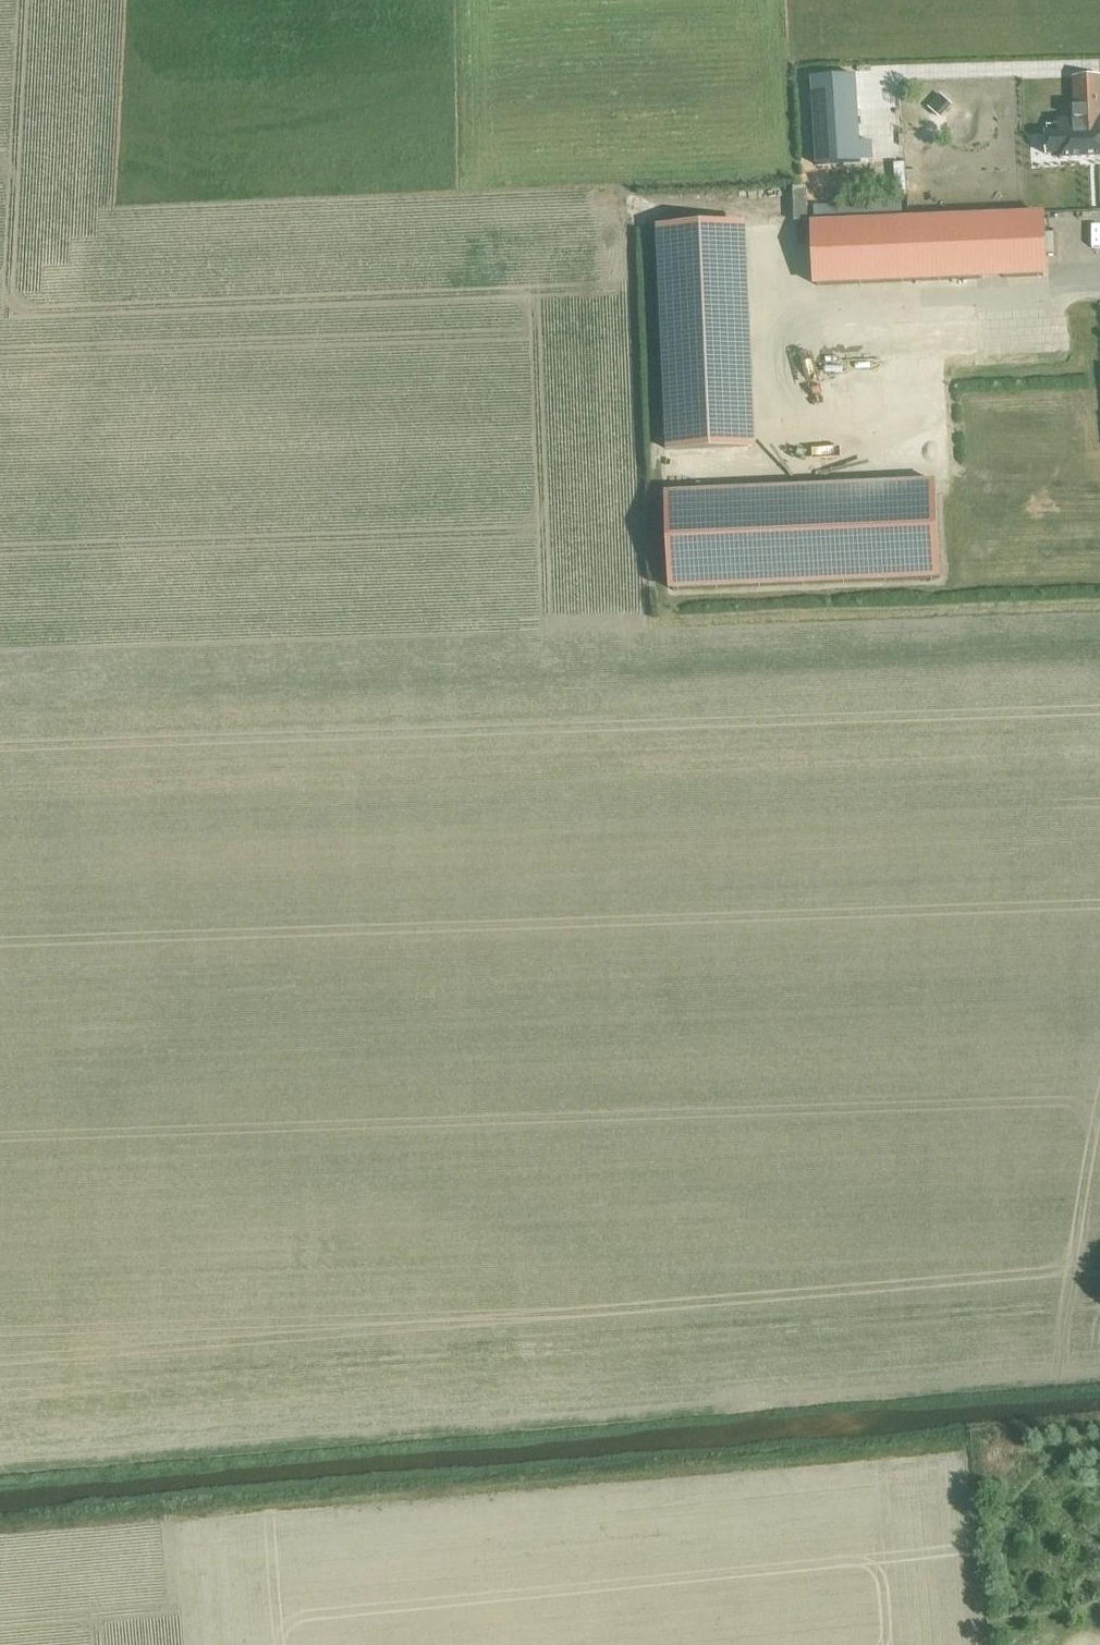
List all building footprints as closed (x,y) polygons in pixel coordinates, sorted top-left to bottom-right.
[(1075,78),(1077,119),(1061,120),(1061,132),(1049,132),(1049,154),(1062,154),(1062,158),(1099,157),(1099,77),(1075,78)] [(810,78),(811,127),(835,126),(834,78),(810,78)] [(855,126),(855,153),(878,153),(878,126),(855,126)] [(814,223),(816,286),(1043,276),(1041,214),(901,220),(901,205),(814,208),(814,223)] [(755,446),(745,226),(657,230),(667,450),(755,446)] [(747,475),(873,472),(873,451),(747,453),(747,475)] [(935,481),(670,492),(674,589),(939,578),(935,481)]
